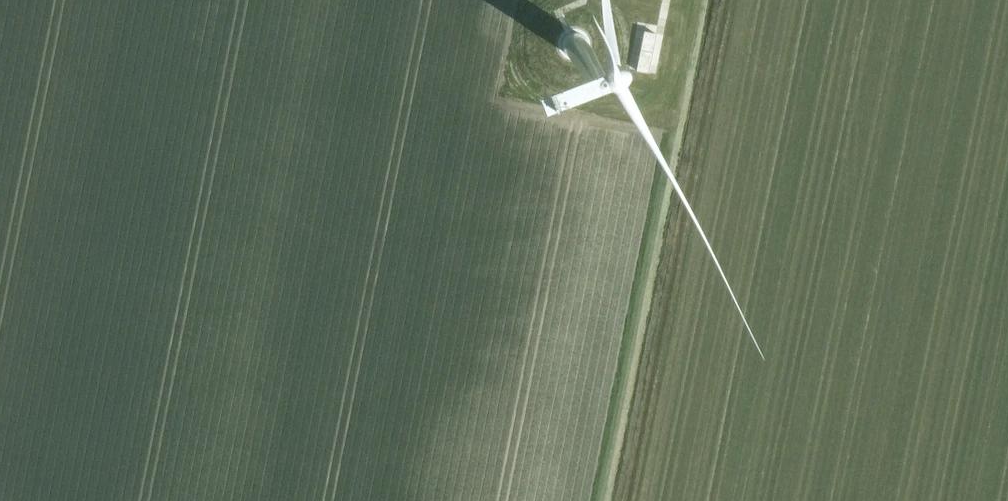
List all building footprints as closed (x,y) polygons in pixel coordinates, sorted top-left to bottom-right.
[(554,41),(553,44),(554,47),(554,49),(555,51),(556,54),(557,56),(559,58),(561,59),(563,61),(565,62),(567,63),(570,64),(572,64),(575,64),(577,64),(580,63),(582,62),(584,61),(586,59),(588,58),(590,56),(591,54),(592,51),(593,49),(593,47),(593,44),(593,41),(593,39),(592,37),(591,34),(590,32),(588,30),(586,29),(584,27),(582,26),(580,25),(577,24),(575,24),(572,24),(570,24),(567,25),(565,26),(563,27),(561,29),(559,30),(557,32),(556,34),(555,37),(554,39),(554,41)] [(648,73),(655,33),(644,31),(636,70),(648,73)]
